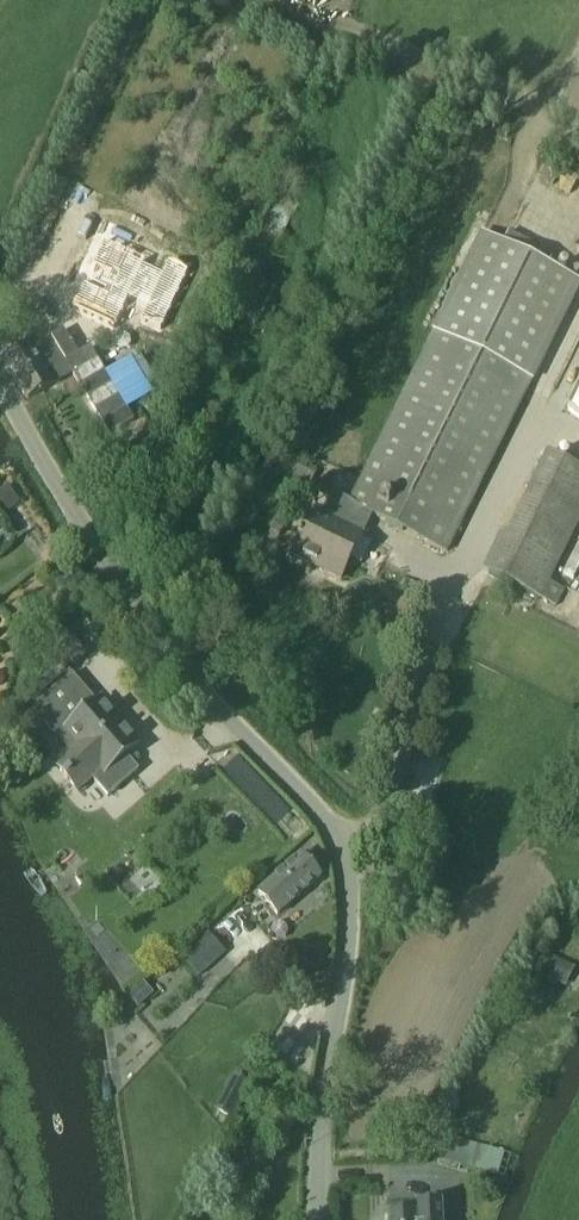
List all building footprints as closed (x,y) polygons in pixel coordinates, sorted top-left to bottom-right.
[(263,274),(297,207),(278,197),(244,265),(263,274)] [(578,284),(480,236),(348,505),(353,507),(370,516),(445,553),(578,284)] [(107,244),(72,324),(111,341),(129,301),(141,307),(133,325),(156,335),(186,266),(163,256),(153,278),(143,273),(148,262),(107,244)] [(63,332),(49,341),(100,420),(126,403),(90,347),(77,355),(63,332)] [(46,336),(34,343),(2,363),(26,401),(50,386),(44,375),(63,363),(46,336)] [(578,520),(578,471),(547,455),(487,575),(539,601),(578,520)] [(310,519),(291,557),(340,581),(362,537),(359,536),(370,516),(353,507),(343,528),(332,522),(329,528),(310,519)] [(134,745),(99,699),(94,705),(73,678),(30,709),(70,754),(56,766),(78,793),(96,777),(108,793),(134,769),(122,754),(134,745)] [(396,851),(380,848),(377,861),(393,864),(396,851)] [(276,917),(319,879),(300,857),(257,895),(276,917)] [(181,957),(197,977),(224,955),(207,935),(181,957)] [(565,988),(575,969),(552,957),(542,976),(565,988)] [(233,1075),(215,1110),(230,1118),(248,1083),(233,1075)] [(504,1153),(444,1136),(438,1158),(498,1175),(504,1153)] [(414,1215),(388,1216),(388,1219),(440,1219),(439,1205),(415,1207),(416,1216),(414,1216),(414,1215)]
